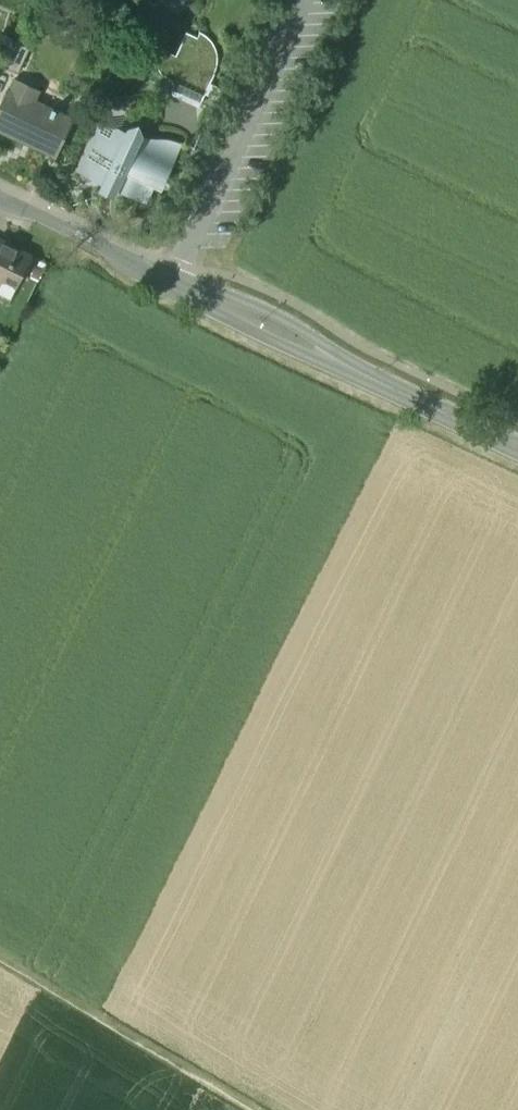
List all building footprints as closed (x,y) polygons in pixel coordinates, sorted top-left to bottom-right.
[(0,60),(0,65),(18,73),(30,47),(10,38),(0,60)] [(163,75),(167,77),(177,56),(164,50),(158,63),(158,67),(159,71),(163,75)] [(173,86),(172,90),(200,103),(215,73),(177,56),(167,77),(171,79),(173,82),(173,86)] [(28,100),(34,87),(14,78),(8,91),(7,91),(0,106),(0,131),(55,157),(73,119),(55,110),(56,110),(53,108),(51,111),(28,100)] [(106,138),(96,133),(78,171),(103,182),(100,189),(112,195),(116,188),(122,174),(124,174),(126,174),(127,173),(129,172),(129,171),(130,170),(130,168),(129,165),(127,163),(139,137),(141,134),(137,124),(128,128),(126,131),(106,138)] [(177,155),(139,137),(127,163),(129,165),(130,168),(130,170),(129,171),(129,172),(128,173),(127,173),(126,174),(124,174),(122,174),(116,188),(120,190),(120,191),(143,202),(152,182),(156,184),(159,178),(164,181),(177,155)] [(0,237),(0,283),(1,284),(3,278),(18,286),(32,257),(5,243),(6,240),(0,237)]
